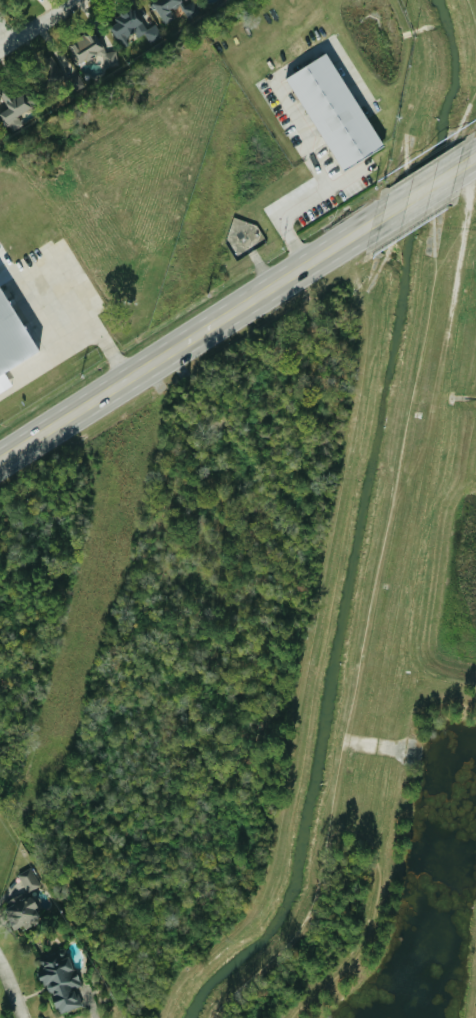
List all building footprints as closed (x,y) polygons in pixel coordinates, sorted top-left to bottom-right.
[(164,24),(175,18),(171,10),(180,5),(187,17),(199,10),(194,0),(185,5),(182,0),(152,0),(151,1),(164,24)] [(107,25),(123,47),(128,43),(124,39),(134,32),(138,38),(144,34),(151,44),(163,35),(155,24),(147,29),(132,7),(107,25)] [(105,53),(96,30),(67,42),(75,63),(99,53),(105,69),(120,63),(114,50),(105,53)] [(339,170),(381,146),(327,52),(285,77),(339,170)] [(18,115),(29,108),(20,93),(6,101),(10,107),(0,113),(0,114),(11,132),(23,125),(18,115)] [(12,386),(4,371),(32,355),(0,296),(0,393),(12,386)] [(40,886),(32,867),(18,873),(26,892),(40,886)] [(23,924),(25,929),(42,920),(26,889),(0,903),(14,929),(23,924)] [(79,987),(69,951),(38,959),(53,1014),(81,1007),(76,988),(79,987)]
